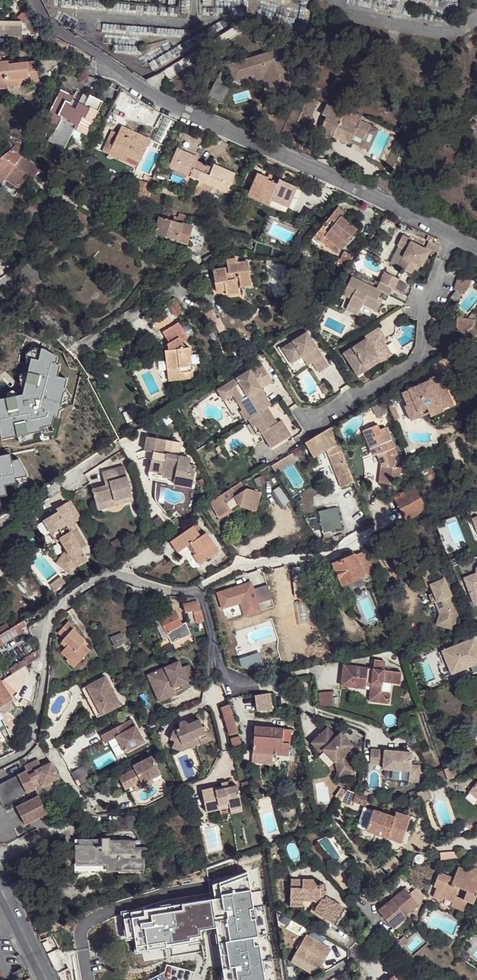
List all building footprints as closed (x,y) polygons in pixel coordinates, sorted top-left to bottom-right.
[(22,38),(22,22),(0,22),(0,38),(22,38)] [(275,55),(228,70),(232,83),(248,78),(261,74),(268,77),(272,90),(273,92),(285,89),(275,55)] [(5,89),(4,86),(4,81),(17,80),(17,83),(35,81),(33,61),(5,63),(5,61),(0,61),(0,89),(5,89)] [(261,74),(248,78),(250,85),(262,81),(265,92),(272,90),(268,77),(261,74)] [(59,89),(41,121),(53,128),(60,116),(68,119),(67,121),(74,125),(72,128),(82,133),(100,101),(89,94),(83,104),(78,101),(75,108),(68,104),(72,96),(59,89)] [(383,107),(372,104),(370,110),(380,113),(383,107)] [(338,117),(340,117),(342,113),(328,106),(323,115),(325,116),(336,121),(338,117)] [(336,121),(325,116),(319,126),(330,132),(336,121)] [(352,124),(340,117),(338,117),(336,121),(330,132),(329,135),(349,145),(354,135),(358,127),(352,124)] [(355,120),(352,124),(358,127),(354,135),(360,138),(366,126),(355,120)] [(112,139),(108,146),(137,160),(147,140),(118,127),(112,139)] [(106,151),(108,146),(112,139),(106,135),(99,148),(106,151)] [(148,146),(137,170),(148,174),(159,151),(148,146)] [(174,149),(173,152),(184,157),(185,153),(174,149)] [(8,151),(0,156),(0,181),(1,182),(3,179),(17,189),(26,175),(31,178),(37,169),(19,157),(14,154),(8,151)] [(167,167),(194,178),(200,162),(190,158),(191,156),(185,153),(184,157),(173,152),(167,167)] [(200,162),(194,178),(225,192),(232,178),(223,173),(224,170),(211,164),(210,166),(200,162)] [(360,181),(363,178),(363,175),(355,171),(352,177),(360,181)] [(295,188),(277,181),(275,185),(266,181),(267,178),(257,173),(245,198),(266,207),(269,201),(274,190),(286,196),(290,198),(295,188)] [(275,185),(277,181),(268,176),(267,178),(266,181),(275,185)] [(146,182),(137,179),(134,188),(131,200),(148,204),(153,184),(146,182)] [(174,195),(176,189),(166,186),(165,191),(164,193),(174,195)] [(274,190),(269,201),(281,207),(286,196),(274,190)] [(285,209),(290,198),(286,196),(281,207),(285,209)] [(23,213),(31,219),(44,205),(38,199),(37,198),(32,203),(23,213)] [(312,236),(318,241),(321,238),(336,251),(354,230),(338,217),(341,213),(334,208),(312,236)] [(160,212),(158,217),(181,224),(181,222),(183,223),(184,220),(170,216),(171,213),(164,211),(164,213),(160,212)] [(181,224),(158,217),(153,234),(177,241),(177,242),(187,245),(193,226),(183,223),(181,222),(181,224)] [(389,265),(403,272),(408,261),(413,264),(420,249),(402,240),(403,238),(393,233),(389,243),(398,248),(389,265)] [(321,238),(318,241),(318,242),(333,254),(336,251),(321,238)] [(213,251),(216,256),(228,249),(223,242),(211,248),(213,251)] [(202,257),(205,262),(216,256),(213,251),(202,257)] [(191,256),(197,266),(205,262),(202,257),(198,252),(191,256)] [(341,252),(337,259),(346,264),(350,256),(341,252)] [(209,270),(212,287),(221,285),(222,292),(222,295),(235,294),(234,283),(236,282),(237,287),(248,286),(244,261),(234,262),(233,258),(223,259),(225,271),(223,271),(222,268),(209,270)] [(395,279),(381,272),(376,281),(377,282),(390,289),(395,279)] [(387,296),(390,289),(377,282),(374,290),(349,277),(340,295),(349,299),(346,304),(357,310),(360,304),(374,311),(379,303),(374,301),(376,297),(378,292),(387,296)] [(455,277),(453,286),(452,290),(453,291),(459,296),(472,281),(455,277)] [(453,291),(448,298),(453,302),(459,296),(453,291)] [(357,310),(346,304),(344,309),(355,315),(357,310)] [(476,332),(476,314),(471,318),(453,315),(453,323),(460,333),(470,327),(474,334),(476,332)] [(160,333),(171,325),(165,316),(151,326),(160,333)] [(177,374),(190,372),(187,348),(183,349),(180,343),(185,339),(176,324),(171,325),(160,333),(167,344),(165,345),(165,351),(161,351),(164,371),(176,370),(177,374)] [(464,340),(474,334),(470,327),(460,333),(464,340)] [(375,357),(378,361),(379,362),(390,354),(382,342),(384,340),(376,328),(362,337),(364,339),(340,354),(355,376),(365,370),(362,365),(375,357)] [(304,353),(310,362),(317,373),(326,367),(304,332),(278,348),(288,364),(299,357),(304,353)] [(304,365),(310,362),(304,353),(299,357),(304,365)] [(88,374),(78,357),(69,363),(74,371),(79,380),(88,374)] [(365,370),(378,361),(375,357),(362,365),(365,370)] [(237,412),(242,420),(244,420),(249,417),(265,407),(260,398),(262,397),(258,389),(255,391),(253,388),(261,383),(263,386),(269,382),(259,367),(253,371),(251,368),(218,388),(225,398),(229,395),(239,410),(237,412)] [(190,378),(190,372),(177,374),(176,370),(164,371),(165,381),(190,378)] [(79,380),(74,371),(40,392),(46,401),(79,380)] [(443,381),(439,372),(424,379),(425,381),(397,393),(403,406),(400,407),(407,421),(418,416),(416,411),(422,408),(435,402),(438,408),(448,403),(440,386),(438,388),(437,384),(443,381)] [(322,383),(317,386),(322,394),(327,391),(322,383)] [(225,398),(218,388),(213,392),(220,401),(225,398)] [(55,408),(59,417),(91,398),(86,389),(55,408)] [(435,402),(422,408),(426,417),(439,411),(438,408),(435,402)] [(249,417),(259,434),(269,449),(289,437),(279,421),(275,423),(271,425),(270,423),(273,420),(265,407),(249,417)] [(233,415),(238,423),(242,420),(237,412),(233,415)] [(249,417),(244,420),(255,436),(259,434),(249,417)] [(330,427),(327,429),(333,445),(337,444),(330,427)] [(372,427),(359,433),(371,458),(372,458),(378,468),(376,485),(386,487),(388,480),(394,480),(396,469),(390,468),(390,460),(388,457),(392,456),(380,429),(375,432),(372,427)] [(307,441),(304,443),(313,457),(326,449),(342,487),(352,482),(347,473),(344,473),(336,452),(333,445),(327,429),(307,441)] [(371,458),(359,433),(355,434),(366,460),(371,458)] [(174,475),(193,478),(195,466),(188,465),(189,458),(161,453),(163,438),(145,435),(142,450),(149,451),(155,452),(153,458),(148,457),(146,469),(161,472),(160,476),(173,479),(174,475)] [(352,482),(353,482),(340,451),(336,452),(344,473),(347,473),(352,482)] [(286,455),(267,467),(273,475),(291,463),(286,455)] [(113,501),(132,496),(123,466),(101,473),(103,480),(107,479),(109,485),(105,486),(92,490),(96,504),(113,500),(113,501)] [(191,488),(193,478),(174,475),(173,479),(172,484),(191,488)] [(218,497),(211,502),(222,518),(236,509),(253,515),(259,494),(245,490),(234,496),(233,495),(245,487),(242,482),(218,497)] [(392,499),(403,521),(417,514),(405,492),(392,499)] [(133,501),(132,496),(113,501),(115,506),(133,501)] [(115,506),(113,501),(113,500),(96,504),(97,510),(115,506)] [(65,556),(56,567),(66,575),(72,568),(83,561),(77,550),(83,546),(73,529),(70,524),(73,522),(61,502),(51,508),(52,511),(38,520),(46,533),(54,529),(59,537),(56,539),(63,551),(65,556)] [(325,515),(328,533),(343,530),(339,512),(325,515)] [(194,534),(197,532),(193,525),(189,528),(194,534)] [(200,536),(197,532),(194,534),(189,528),(168,542),(176,554),(183,550),(187,547),(192,556),(189,559),(195,568),(216,554),(202,535),(200,536)] [(54,529),(46,533),(51,542),(56,539),(59,537),(54,529)] [(109,544),(111,547),(120,542),(117,539),(109,544)] [(120,542),(111,547),(114,552),(123,547),(120,542)] [(172,556),(176,554),(168,542),(165,544),(172,556)] [(52,563),(56,567),(65,556),(63,551),(52,563)] [(343,560),(333,564),(341,586),(362,578),(362,577),(372,573),(365,552),(354,557),(354,556),(343,560)] [(343,560),(354,556),(352,552),(341,556),(343,560)] [(476,566),(476,567),(475,568),(475,569),(475,570),(474,570),(474,571),(475,573),(463,578),(468,593),(476,590),(476,566)] [(433,567),(418,574),(421,581),(436,575),(433,567)] [(436,575),(421,581),(425,589),(439,581),(436,575)] [(61,584),(56,578),(44,587),(49,594),(61,584)] [(439,581),(425,589),(427,595),(431,594),(434,602),(433,602),(438,614),(435,625),(447,629),(451,627),(455,613),(441,580),(439,581)] [(252,581),(216,592),(221,609),(240,603),(245,616),(261,611),(259,603),(272,599),(268,584),(254,588),(252,581)] [(473,606),(476,605),(476,590),(468,593),(473,606)] [(427,595),(426,596),(429,604),(433,602),(434,602),(431,594),(427,595)] [(185,605),(197,602),(190,599),(184,597),(185,605)] [(200,622),(202,621),(197,602),(185,605),(182,606),(185,615),(191,613),(194,623),(200,622)] [(160,619),(162,624),(168,639),(163,641),(157,643),(162,657),(192,644),(184,626),(180,628),(173,613),(160,619)] [(0,634),(0,644),(22,631),(20,628),(25,626),(22,621),(0,634)] [(73,656),(79,663),(87,654),(80,647),(83,644),(71,632),(73,630),(67,624),(54,638),(60,644),(65,649),(62,652),(58,656),(66,664),(73,656)] [(162,624),(157,626),(163,641),(168,639),(162,624)] [(116,648),(127,643),(122,634),(110,638),(116,648)] [(476,672),(476,646),(473,638),(441,651),(450,674),(470,667),(472,673),(476,672)] [(6,670),(9,676),(11,675),(23,666),(25,665),(36,658),(36,650),(6,670)] [(71,672),(79,663),(73,656),(66,664),(64,665),(71,672)] [(342,666),(340,683),(364,687),(370,687),(368,702),(388,705),(389,694),(380,693),(382,683),(399,686),(401,674),(383,672),(384,662),(374,660),(372,670),(342,666)] [(179,689),(180,693),(189,690),(187,684),(194,681),(188,668),(181,671),(177,664),(150,676),(160,698),(179,689)] [(23,666),(11,675),(19,687),(27,673),(30,672),(25,665),(23,666)] [(173,696),(180,693),(179,689),(160,698),(150,676),(144,678),(156,706),(174,699),(173,696)] [(89,696),(100,717),(119,707),(103,678),(80,691),(84,698),(89,696)] [(1,717),(16,707),(0,683),(0,716),(1,717)] [(332,692),(319,694),(320,707),(333,706),(332,692)] [(273,710),(271,693),(254,695),(256,712),(273,710)] [(95,719),(100,717),(89,696),(84,698),(95,719)] [(224,717),(228,735),(237,733),(234,717),(229,706),(220,709),(224,717)] [(130,720),(99,737),(103,745),(115,738),(123,754),(142,744),(130,720)] [(197,742),(200,749),(213,743),(209,735),(206,736),(203,737),(201,732),(197,722),(186,727),(184,724),(181,724),(178,725),(177,728),(177,731),(173,733),(180,748),(197,742)] [(276,739),(276,729),(254,728),(253,753),(252,760),(266,761),(266,754),(272,754),(290,755),(290,743),(282,743),(282,739),(276,739)] [(326,731),(311,747),(313,750),(321,750),(334,762),(336,779),(352,776),(350,762),(343,757),(352,748),(339,736),(335,740),(326,731)] [(181,754),(200,749),(197,742),(180,748),(173,733),(172,734),(169,743),(173,745),(172,751),(181,754)] [(237,737),(227,739),(229,748),(239,746),(237,737)] [(410,753),(369,749),(368,764),(382,765),(381,769),(408,771),(407,781),(417,782),(418,766),(409,765),(410,753)] [(142,785),(152,780),(160,776),(150,758),(135,765),(138,770),(133,772),(117,780),(124,792),(132,788),(141,784),(142,785)] [(20,766),(23,771),(32,789),(32,790),(47,782),(55,777),(47,762),(37,767),(33,759),(20,766)] [(454,767),(444,769),(448,780),(457,777),(454,767)] [(23,771),(0,783),(0,806),(32,789),(23,771)] [(70,777),(76,789),(78,788),(88,783),(81,771),(70,777)] [(153,783),(152,780),(142,785),(141,784),(132,788),(135,794),(153,783)] [(476,801),(476,780),(467,793),(476,801)] [(47,782),(32,790),(36,796),(37,796),(50,788),(47,782)] [(432,797),(428,787),(414,793),(417,802),(432,797)] [(201,793),(203,803),(237,795),(235,789),(221,791),(220,788),(201,793)] [(366,807),(368,799),(347,792),(339,803),(353,808),(354,803),(366,807)] [(237,795),(203,803),(205,816),(219,814),(228,812),(230,817),(241,814),(237,795)] [(36,796),(15,807),(24,825),(46,813),(37,796),(36,796)] [(401,843),(409,819),(395,814),(393,818),(381,814),(382,811),(376,809),(375,812),(374,811),(366,831),(401,843)] [(109,861),(108,868),(108,871),(120,871),(121,869),(144,869),(144,848),(133,848),(133,841),(110,841),(110,838),(102,838),(101,842),(102,846),(97,846),(96,848),(78,848),(78,863),(101,863),(101,861),(109,861)] [(468,873),(474,875),(472,882),(476,884),(476,870),(471,867),(468,873)] [(468,873),(459,868),(453,880),(439,874),(432,889),(436,891),(432,900),(442,905),(443,901),(452,905),(455,899),(458,890),(465,894),(462,902),(467,904),(472,906),(476,895),(476,884),(472,882),(474,875),(468,873)] [(314,881),(300,881),(299,889),(288,889),(288,902),(300,902),(311,902),(315,906),(311,912),(332,925),(341,909),(323,898),(321,901),(317,899),(317,893),(321,893),(321,892),(321,886),(314,886),(314,881)] [(299,889),(300,881),(288,881),(288,889),(299,889)] [(254,884),(223,888),(227,918),(259,914),(254,884)] [(391,905),(403,922),(417,912),(406,895),(391,905)] [(462,914),(467,904),(462,902),(455,899),(452,905),(450,909),(462,914)] [(377,914),(390,934),(404,924),(403,922),(391,905),(377,914)] [(160,939),(198,934),(195,914),(172,917),(171,910),(140,914),(142,928),(158,926),(160,939)] [(332,953),(307,938),(296,957),(320,972),(332,953)]
